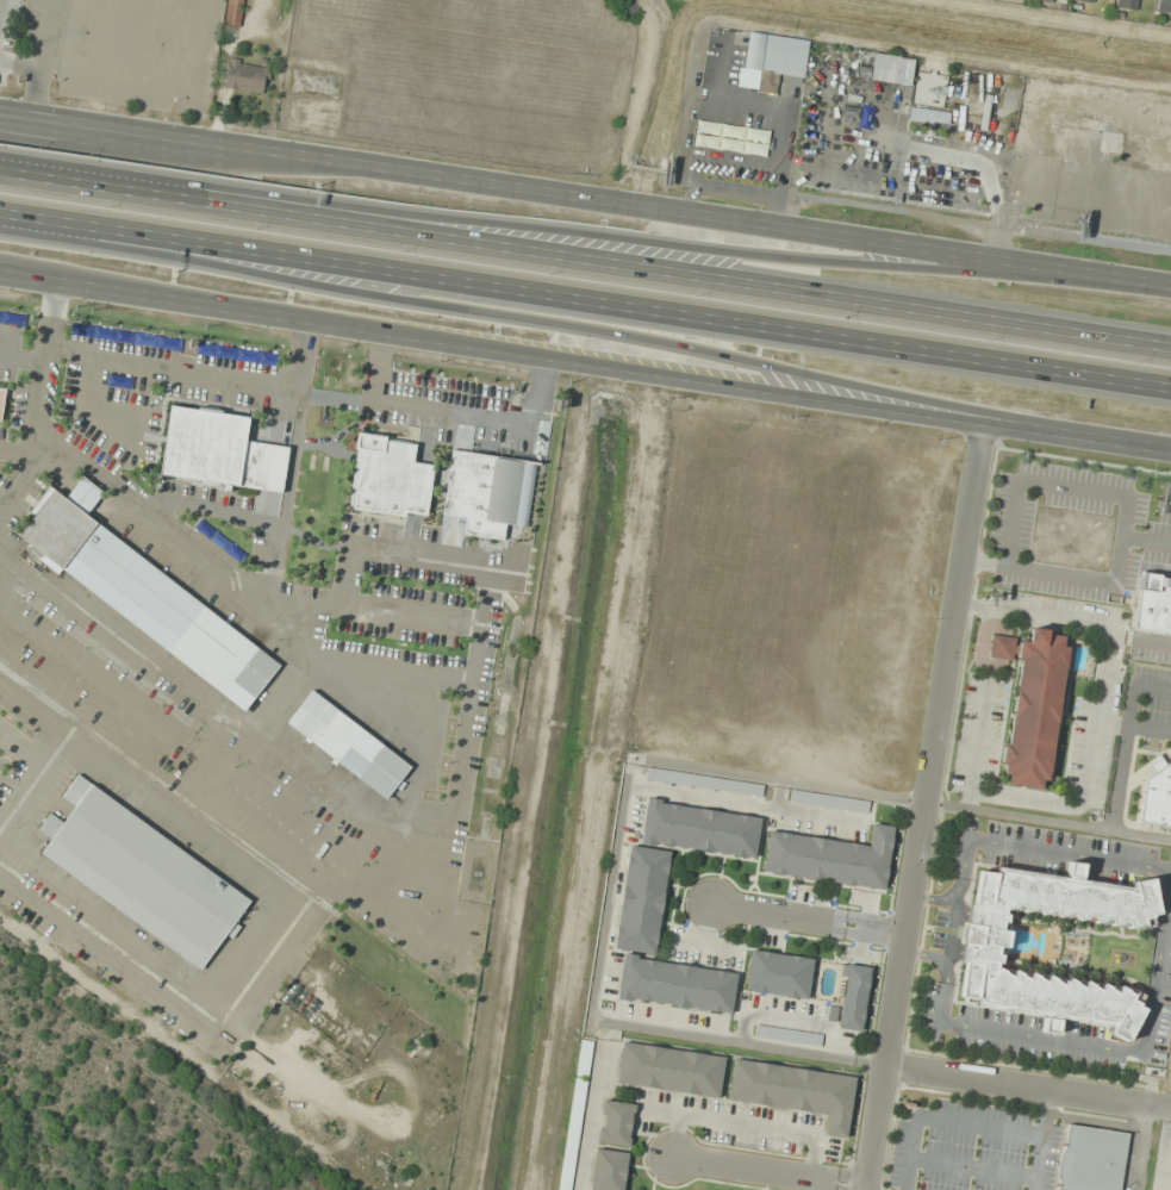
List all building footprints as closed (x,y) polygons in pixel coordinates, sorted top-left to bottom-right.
[(224,23),(241,25),(244,0),(227,0),(224,23)] [(1138,0),(1116,0),(1115,6),(1136,11),(1138,0)] [(1157,11),(1170,14),(1170,0),(1158,0),(1157,11)] [(808,40),(739,31),(738,43),(747,44),(744,70),(759,72),(757,91),(775,93),(778,74),(804,78),(808,40)] [(860,67),(859,79),(910,85),(914,59),(874,54),(872,69),(860,67)] [(224,87),(265,93),(269,65),(229,59),(224,87)] [(860,106),(860,96),(842,97),(843,122),(871,121),(870,106),(860,106)] [(950,113),(910,106),(907,120),(948,126),(950,113)] [(990,140),(1007,144),(1010,131),(993,127),(990,140)] [(767,144),(720,139),(719,151),(766,155),(767,144)] [(166,405),(155,474),(280,493),(286,447),(242,440),(244,417),(166,405)] [(351,431),(349,449),(353,450),(344,509),(400,517),(401,513),(423,517),(431,465),(410,461),(413,444),(381,438),(382,436),(351,431)] [(449,450),(440,513),(443,515),(438,543),(462,547),(463,536),(502,542),(504,525),(525,529),(535,462),(449,450)] [(49,491),(14,536),(243,711),(279,665),(85,515),(100,493),(79,476),(61,500),(49,491)] [(1170,635),(1170,577),(1141,573),(1133,630),(1170,635)] [(1022,629),(998,783),(1047,790),(1069,635),(1022,629)] [(413,766),(312,690),(286,724),(387,800),(413,766)] [(1162,758),(1162,760),(1149,758),(1140,823),(1170,827),(1170,759),(1162,758)] [(41,857),(204,969),(253,899),(77,777),(63,797),(76,806),(64,823),(50,813),(38,830),(52,840),(41,857)] [(867,811),(868,800),(791,791),(790,801),(867,811)] [(755,857),(760,816),(647,802),(642,843),(755,857)] [(768,831),(762,873),(886,889),(894,826),(872,823),(869,844),(768,831)] [(732,1012),(737,971),(656,961),(669,851),(629,846),(616,949),(624,950),(618,999),(732,1012)] [(975,866),(957,1002),(1043,1013),(1040,1031),(1059,1033),(1060,1019),(1091,1023),(1127,1042),(1144,1009),(1138,1006),(1140,991),(1046,979),(1045,980),(1035,975),(1022,974),(1014,969),(1011,974),(1001,969),(1007,930),(1002,927),(1011,910),(1151,928),(1156,887),(1081,877),(1083,864),(1070,862),(1067,868),(1066,877),(975,866)] [(745,992),(808,999),(813,956),(750,949),(745,992)] [(869,967),(846,964),(839,1029),(863,1031),(869,967)] [(720,1097),(725,1054),(622,1042),(617,1084),(720,1097)] [(848,1137),(856,1075),(733,1060),(728,1101),(828,1114),(825,1135),(848,1137)] [(585,1079),(573,1078),(560,1189),(572,1189),(585,1079)] [(630,1146),(635,1104),(603,1100),(598,1142),(630,1146)] [(1126,1132),(1066,1125),(1058,1189),(1119,1189),(1126,1132)] [(629,1152),(596,1149),(592,1189),(624,1189),(629,1152)]
